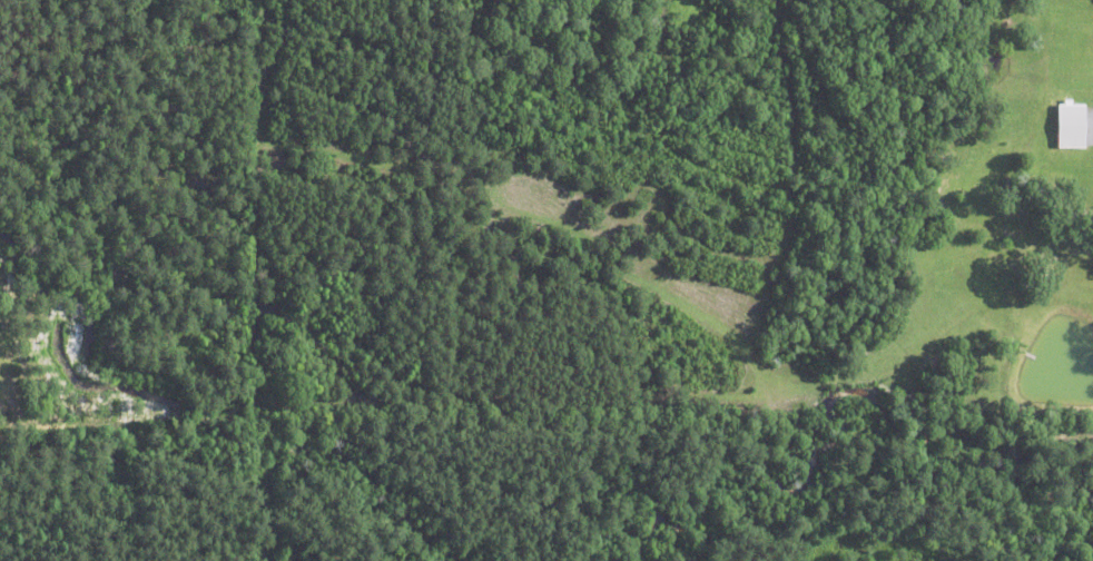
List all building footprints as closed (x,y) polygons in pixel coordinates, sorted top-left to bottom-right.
[(1058,148),(1085,147),(1084,104),(1058,104),(1058,148)]
